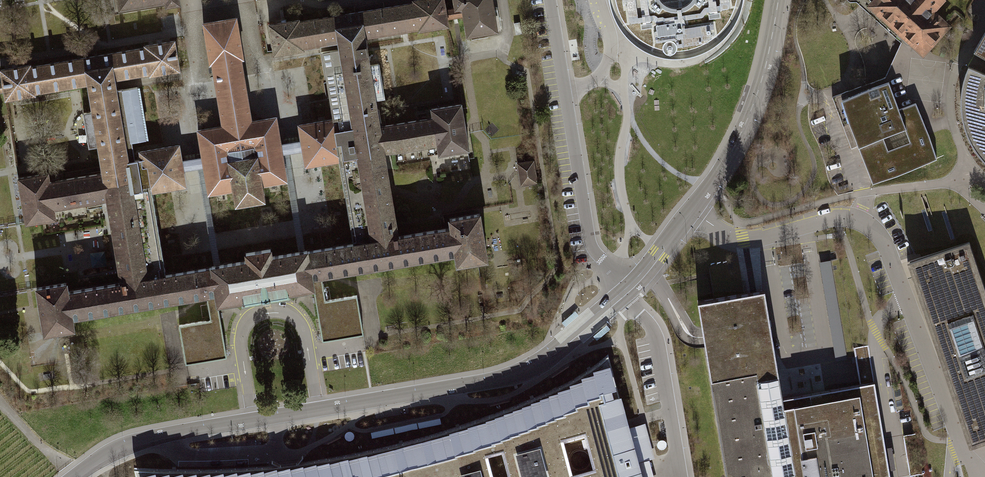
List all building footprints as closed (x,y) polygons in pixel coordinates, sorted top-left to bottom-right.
[(118,11),(164,3),(165,7),(179,4),(178,0),(116,0),(118,11)] [(303,48),(335,43),(365,38),(417,29),(417,31),(449,26),(448,18),(446,8),(444,0),(412,0),(299,19),(298,18),(267,23),(272,55),(304,50),(303,48)] [(463,16),(466,37),(498,32),(492,0),(452,0),(453,7),(446,8),(448,18),(463,16)] [(621,12),(633,28),(650,40),(670,45),(690,44),(709,36),(725,23),(735,5),(736,0),(617,0),(621,12)] [(873,2),(872,8),(878,14),(884,14),(913,40),(913,45),(919,50),(924,50),(946,25),(930,10),(932,7),(938,7),(944,0),(875,0),(873,2)] [(275,115),(251,119),(241,60),(243,59),(236,16),(201,22),(208,64),(211,63),(221,124),(195,128),(200,154),(200,156),(180,159),(181,171),(202,167),(206,195),(231,191),(233,205),(265,200),(262,185),(286,181),(282,154),(300,151),(299,140),(280,143),(280,140),(275,115)] [(972,51),(984,59),(984,29),(972,51)] [(332,117),(334,131),(379,124),(375,99),(385,97),(379,63),(370,64),(365,38),(335,43),(337,49),(320,51),(332,117)] [(114,82),(149,77),(149,79),(181,73),(175,41),(144,47),(144,48),(31,67),(31,65),(0,70),(0,89),(1,92),(2,103),(36,98),(35,95),(84,87),(114,82)] [(968,68),(962,81),(960,94),(960,110),(964,129),(973,146),(983,160),(984,161),(984,74),(968,68)] [(129,166),(128,159),(132,158),(130,142),(147,139),(138,85),(120,88),(115,89),(114,82),(84,87),(88,110),(81,111),(87,146),(94,145),(99,171),(129,166)] [(915,102),(899,109),(889,82),(863,91),(861,86),(832,97),(851,147),(857,145),(872,183),(937,158),(915,102)] [(384,152),(435,143),(437,154),(467,149),(468,149),(460,101),(429,106),(431,115),(379,124),(384,152)] [(303,168),(339,162),(334,131),(332,117),(296,123),(299,140),(300,151),(303,168)] [(384,152),(379,124),(334,131),(339,162),(353,241),(398,234),(384,152)] [(138,150),(139,157),(132,158),(128,159),(129,166),(133,192),(148,190),(184,185),(181,171),(180,159),(177,144),(138,150)] [(532,162),(515,165),(517,175),(519,188),(536,185),(532,162)] [(133,192),(129,166),(99,171),(103,199),(116,280),(162,273),(148,190),(133,192)] [(54,217),(53,207),(103,199),(99,171),(47,179),(46,171),(15,176),(22,222),(54,217)] [(320,276),(453,254),(455,265),(487,260),(479,211),(447,216),(449,226),(444,226),(398,234),(353,241),(307,248),(312,277),(320,276)] [(907,261),(909,267),(969,446),(984,441),(984,289),(969,241),(912,259),(907,261)] [(242,251),(243,258),(206,265),(211,295),(214,294),(216,306),(264,298),(314,289),(312,277),(307,248),(271,254),(270,247),(242,251)] [(116,280),(66,289),(64,280),(31,285),(39,334),(72,329),(71,319),(204,296),(211,295),(206,265),(162,273),(116,280)] [(356,295),(325,301),(320,276),(312,277),(314,289),(323,341),(363,334),(356,295)] [(874,380),(782,395),(764,289),(697,301),(727,476),(890,476),(874,380)] [(214,294),(211,295),(204,296),(208,318),(178,323),(185,364),(225,358),(216,306),(214,294)] [(81,344),(72,346),(73,353),(82,352),(81,344)] [(614,376),(608,354),(583,372),(555,388),(509,407),(463,424),(401,442),(343,455),(286,466),(193,469),(134,467),(136,476),(383,476),(389,476),(439,476),(453,473),(454,476),(491,476),(484,450),(504,445),(512,476),(642,476),(614,376)]
